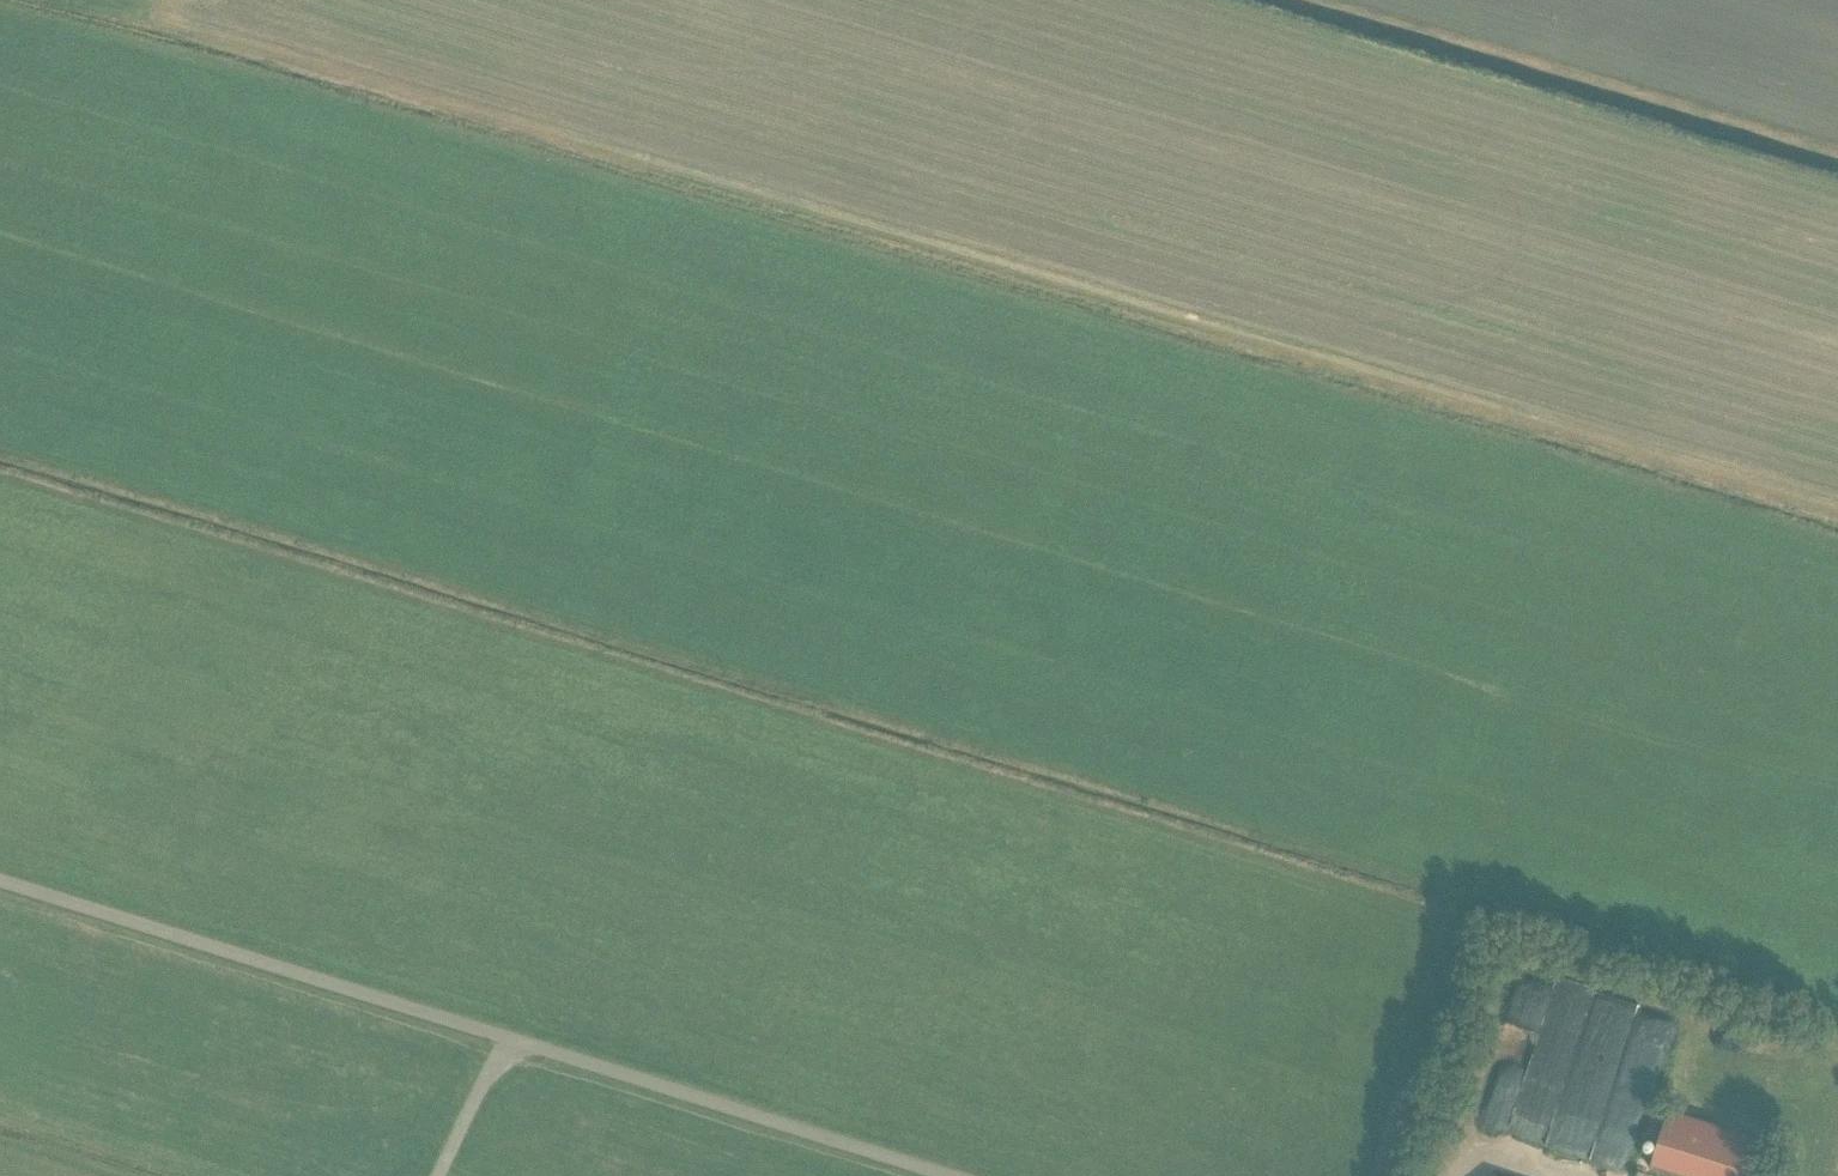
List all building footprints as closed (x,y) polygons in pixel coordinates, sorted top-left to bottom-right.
[(1505,1141),(1543,988),(1507,979),(1468,1132),(1505,1141)] [(1579,1007),(1581,994),(1557,990),(1555,1003),(1579,1007)] [(1593,1103),(1618,1012),(1583,1002),(1564,1074),(1580,1078),(1575,1098),(1593,1103)] [(1544,1152),(1582,1155),(1586,1112),(1548,1108),(1544,1152)] [(1723,1126),(1743,1126),(1743,1112),(1723,1112),(1723,1126)] [(1653,1171),(1670,1175),(1751,1175),(1761,1145),(1668,1115),(1667,1119),(1653,1114),(1646,1138),(1659,1143),(1651,1170),(1653,1171)] [(1592,1161),(1600,1164),(1596,1175),(1621,1175),(1627,1158),(1596,1148),(1592,1161)]
